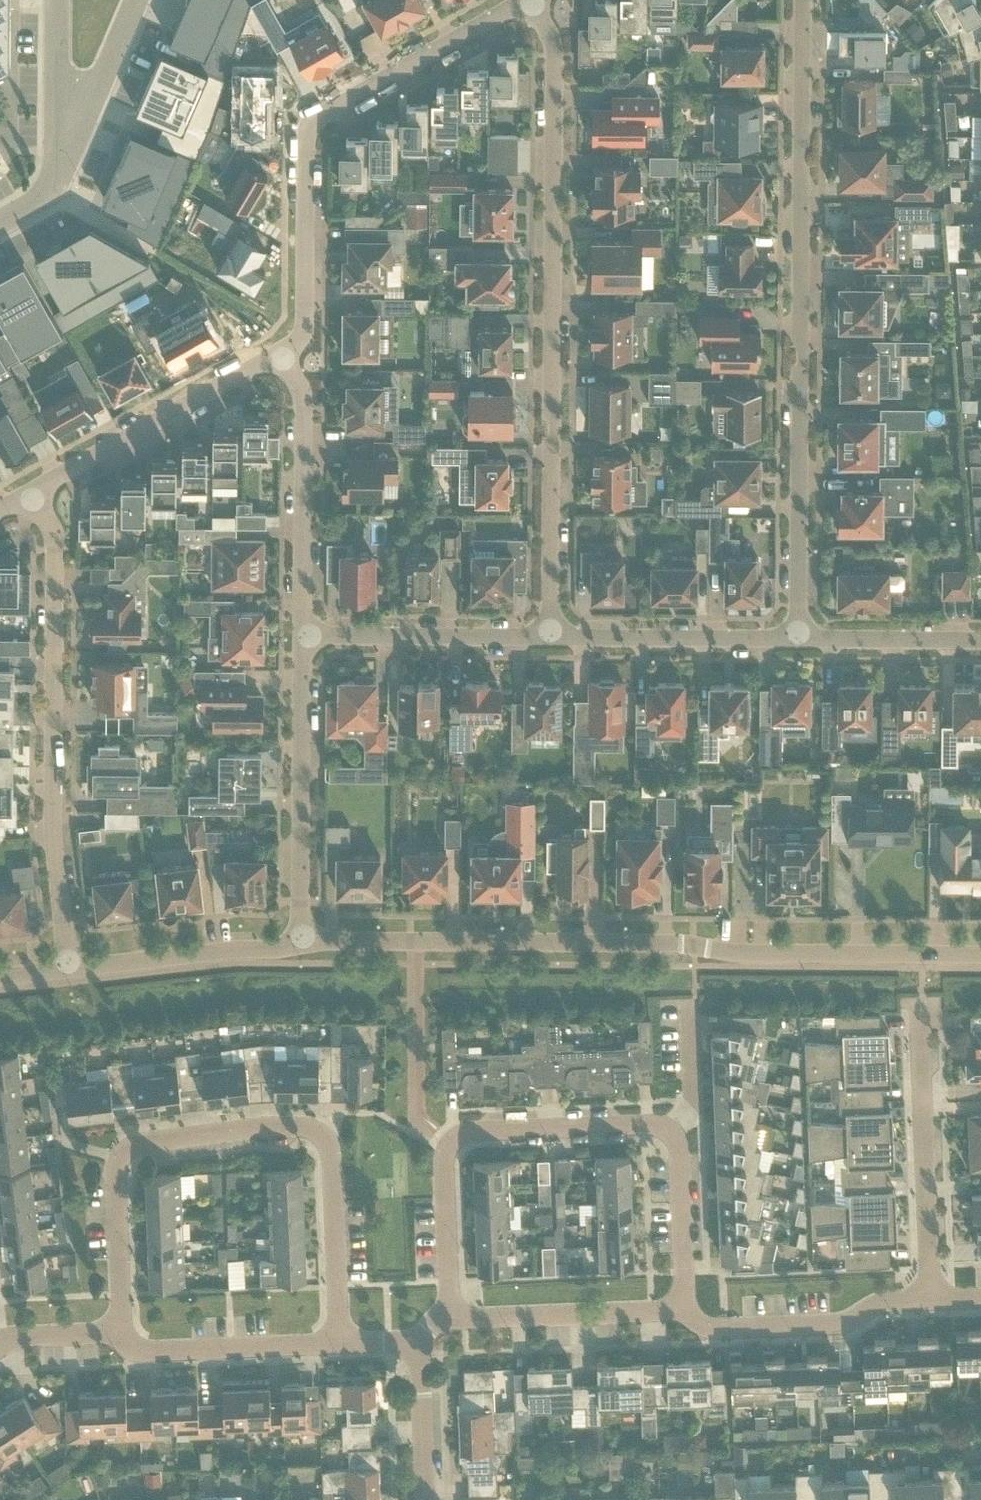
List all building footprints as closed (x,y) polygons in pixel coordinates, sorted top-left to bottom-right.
[(10,67),(11,0),(0,0),(0,73),(10,67)] [(169,42),(177,45),(205,57),(201,66),(200,66),(199,67),(226,79),(240,35),(251,4),(249,0),(187,0),(186,4),(187,5),(183,12),(181,18),(180,18),(179,19),(180,20),(176,30),(174,33),(173,33),(172,35),(169,42)] [(251,4),(276,48),(290,41),(310,76),(332,63),(331,60),(343,53),(326,23),(305,35),(298,23),(286,30),(269,0),(257,0),(251,4)] [(365,2),(382,33),(398,23),(399,25),(401,24),(401,23),(408,20),(410,19),(409,17),(425,8),(421,0),(367,0),(365,2)] [(617,0),(596,0),(596,9),(591,9),(590,28),(578,28),(578,64),(591,64),(592,55),(617,55),(617,0)] [(647,0),(621,0),(620,28),(647,28),(647,0)] [(677,0),(651,0),(650,21),(677,21),(677,0)] [(928,7),(943,33),(980,12),(980,11),(979,12),(973,0),(934,0),(928,7)] [(896,2),(886,10),(897,23),(911,10),(896,2)] [(251,4),(240,35),(254,35),(260,45),(270,39),(251,4)] [(943,33),(944,34),(952,29),(959,57),(980,52),(980,12),(943,33)] [(886,19),(882,15),(861,15),(860,30),(839,30),(839,51),(856,51),(856,56),(886,56),(886,19)] [(757,33),(757,19),(720,19),(720,33),(757,33)] [(677,32),(689,32),(702,32),(690,21),(677,21),(677,32)] [(717,32),(702,32),(689,32),(688,47),(716,47),(717,32)] [(751,46),(751,45),(734,45),(734,46),(723,46),(722,59),(718,59),(718,74),(722,74),(722,78),(762,78),(762,76),(766,76),(766,62),(762,62),(762,46),(751,46)] [(661,61),(661,47),(647,47),(647,61),(661,61)] [(162,51),(136,110),(137,111),(143,113),(143,114),(164,123),(163,124),(164,124),(163,127),(162,128),(163,128),(163,129),(160,136),(158,139),(157,139),(156,141),(196,158),(208,130),(226,79),(199,67),(162,51)] [(959,57),(959,58),(971,55),(971,85),(980,85),(980,52),(959,57)] [(518,71),(519,53),(497,53),(497,68),(492,68),(492,106),(530,106),(530,72),(518,71)] [(626,83),(645,84),(645,67),(630,80),(626,83)] [(912,81),(912,69),(884,68),(884,81),(912,81)] [(240,70),(240,126),(240,132),(265,132),(265,127),(266,127),(266,96),(274,96),(274,70),(240,70)] [(488,117),(488,70),(467,70),(467,84),(462,83),(462,117),(488,117)] [(626,83),(630,80),(630,73),(617,73),(617,86),(623,86),(626,83)] [(874,124),(874,80),(844,80),(844,105),(838,105),(838,124),(874,124)] [(458,145),(458,87),(437,87),(437,100),(432,100),(431,144),(458,145)] [(658,122),(658,96),(613,96),(613,110),(594,109),(594,143),(644,143),(644,122),(658,122)] [(956,114),(955,100),(944,100),(945,114),(956,114)] [(428,151),(428,104),(407,104),(407,119),(402,119),(401,151),(428,151)] [(762,120),(762,105),(715,104),(715,109),(711,113),(711,117),(715,121),(715,146),(740,146),(740,148),(752,148),(752,146),(758,146),(758,120),(762,120)] [(957,128),(956,114),(945,114),(946,128),(957,128)] [(398,168),(398,121),(377,121),(377,132),(371,132),(371,168),(398,168)] [(131,131),(103,197),(133,210),(126,227),(158,246),(196,159),(131,131)] [(518,151),(518,136),(488,136),(488,151),(518,151)] [(368,185),(368,138),(347,138),(346,153),(341,153),(341,185),(368,185)] [(959,157),(960,139),(948,139),(948,157),(959,157)] [(237,144),(222,170),(236,178),(225,196),(248,209),(267,176),(254,168),(260,158),(237,144)] [(837,152),(837,164),(842,164),(842,184),(882,184),(882,196),(931,196),(931,180),(903,180),(883,179),(883,162),(883,148),(842,148),(842,152),(837,152)] [(488,173),(518,173),(518,151),(488,151),(488,173)] [(428,172),(430,172),(439,172),(439,155),(428,155),(428,172)] [(677,173),(678,155),(650,155),(649,173),(677,173)] [(722,176),(722,160),(694,160),(694,178),(710,178),(710,199),(718,199),(718,219),(733,220),(733,223),(746,223),(746,220),(761,220),(761,214),(765,214),(765,200),(761,200),(762,177),(722,176)] [(950,179),(964,179),(964,164),(950,164),(950,179)] [(633,170),(633,167),(601,167),(600,184),(596,184),(596,186),(593,186),(593,188),(591,190),(590,192),(589,194),(588,197),(588,199),(588,201),(589,204),(590,206),(591,208),(593,209),(593,211),(596,211),(596,214),(633,214),(633,195),(639,195),(640,170),(633,170)] [(467,173),(439,172),(430,172),(430,190),(467,190),(467,173)] [(513,205),(513,189),(475,189),(474,233),(512,233),(512,217),(513,217),(513,205)] [(930,222),(930,204),(895,204),(895,216),(856,216),(856,218),(850,218),(850,233),(841,233),(841,253),(856,254),(856,259),(895,259),(896,228),(913,228),(913,222),(930,222)] [(204,211),(190,234),(201,241),(215,217),(204,211)] [(224,247),(213,265),(216,266),(216,267),(253,289),(264,271),(255,266),(265,250),(241,235),(247,226),(225,213),(217,228),(233,238),(226,249),(224,247)] [(344,214),(344,226),(367,227),(367,215),(344,214)] [(383,218),(383,215),(367,215),(367,227),(374,227),(383,218)] [(44,251),(34,257),(58,299),(63,308),(55,312),(55,313),(54,312),(53,312),(64,332),(159,278),(158,276),(156,273),(155,273),(152,268),(150,265),(151,264),(151,263),(150,261),(149,259),(90,225),(85,233),(85,234),(78,247),(78,248),(71,236),(61,242),(62,243),(46,252),(45,252),(44,251)] [(659,254),(660,228),(633,227),(633,242),(593,241),(593,261),(591,261),(589,266),(589,276),(591,281),(592,281),(592,287),(640,287),(641,254),(659,254)] [(404,244),(404,228),(361,228),(361,240),(350,240),(350,252),(352,252),(352,261),(345,261),(345,285),(385,285),(385,262),(390,262),(391,244),(404,244)] [(677,232),(677,245),(686,245),(690,241),(690,232),(677,232)] [(753,265),(753,245),(727,244),(727,264),(720,264),(720,292),(761,293),(761,265),(753,265)] [(473,260),(473,246),(429,245),(429,261),(457,261),(457,278),(468,278),(468,297),(471,297),(471,307),(499,307),(499,297),(510,297),(510,294),(513,294),(513,291),(516,291),(516,279),(513,279),(513,276),(510,276),(510,260),(473,260)] [(949,259),(958,259),(957,246),(948,247),(949,259)] [(973,249),(973,259),(980,259),(980,249),(973,249)] [(6,328),(0,331),(0,349),(8,363),(63,332),(24,262),(0,276),(0,318),(6,328)] [(901,272),(901,289),(904,289),(929,289),(929,285),(950,286),(950,272),(929,272),(901,272)] [(969,289),(968,274),(956,273),(958,289),(969,289)] [(176,291),(183,281),(172,275),(166,285),(176,291)] [(896,297),(896,288),(841,287),(841,305),(836,305),(836,322),(840,322),(840,327),(880,327),(880,298),(896,297)] [(971,312),(969,289),(958,289),(959,311),(971,312)] [(414,313),(414,298),(384,297),(384,312),(414,313)] [(676,314),(676,299),(636,299),(636,312),(595,312),(595,326),(592,326),(592,342),(595,342),(595,356),(611,356),(611,359),(625,359),(625,356),(631,356),(631,324),(648,324),(648,314),(676,314)] [(154,309),(132,322),(148,352),(163,343),(175,364),(190,356),(191,357),(204,349),(204,348),(219,339),(203,310),(166,331),(162,323),(154,309)] [(347,311),(347,310),(344,310),(344,313),(344,326),(344,339),(344,352),(344,355),(347,355),(375,355),(378,355),(378,352),(378,313),(378,310),(375,310),(375,311),(347,311)] [(472,327),(472,313),(444,313),(444,338),(462,338),(461,345),(480,346),(479,368),(511,368),(512,353),(512,343),(512,327),(480,327),(472,327)] [(739,334),(739,317),(700,316),(700,341),(712,341),(712,367),(756,368),(756,358),(760,358),(760,334),(739,334)] [(973,333),(972,318),(960,317),(961,333),(973,333)] [(963,355),(972,354),(971,338),(961,339),(963,355)] [(931,354),(931,340),(895,339),(895,353),(931,354)] [(8,363),(0,349),(0,368),(8,363)] [(890,377),(890,351),(840,351),(840,368),(840,378),(840,395),(899,395),(899,377),(890,377)] [(101,371),(100,371),(100,373),(101,373),(115,398),(115,399),(117,399),(117,398),(149,380),(149,381),(150,380),(149,378),(135,353),(134,352),(133,353),(101,371)] [(42,405),(41,405),(56,433),(58,433),(57,432),(60,431),(90,414),(92,412),(92,413),(93,413),(94,412),(84,394),(95,387),(78,358),(64,365),(68,371),(53,379),(62,394),(42,405)] [(23,359),(12,365),(19,378),(30,372),(23,359)] [(974,376),(973,364),(963,364),(964,376),(974,376)] [(676,379),(676,371),(649,371),(648,403),(676,404),(676,401),(676,379)] [(0,410),(0,449),(7,461),(30,447),(18,426),(16,422),(17,421),(35,411),(29,401),(14,374),(0,382),(0,387),(10,404),(0,410)] [(701,401),(701,379),(676,379),(676,401),(701,401)] [(379,384),(379,381),(362,381),(362,384),(348,384),(347,398),(344,398),(344,412),(347,412),(347,427),(383,427),(384,384),(379,384)] [(458,383),(458,381),(430,381),(430,392),(430,395),(457,395),(457,383),(458,383)] [(628,431),(628,383),(592,383),(592,431),(628,431)] [(513,396),(512,391),(507,391),(504,392),(503,392),(500,394),(498,395),(495,398),(484,393),(484,392),(470,392),(469,410),(468,411),(466,412),(465,413),(463,414),(462,416),(461,418),(461,420),(460,422),(461,424),(461,426),(462,428),(463,429),(465,431),(466,432),(468,433),(470,433),(472,433),(474,433),(476,433),(478,432),(480,431),(480,430),(512,430),(512,418),(513,418),(514,417),(515,416),(516,415),(517,414),(517,412),(517,411),(517,410),(517,408),(516,407),(515,406),(514,405),(513,405),(512,404),(512,396),(513,396)] [(760,436),(760,392),(728,391),(728,393),(712,393),(712,409),(728,409),(728,435),(760,436)] [(839,461),(839,463),(841,463),(885,463),(899,463),(900,428),(926,428),(926,408),(880,407),(880,419),(841,419),(841,418),(840,418),(840,420),(840,461),(839,461)] [(267,416),(267,413),(258,413),(258,416),(244,416),(244,417),(244,454),(244,456),(279,456),(280,435),(278,435),(268,435),(268,416),(267,416)] [(427,441),(428,423),(393,423),(393,441),(427,441)] [(237,431),(237,428),(228,428),(228,431),(213,431),(213,470),(213,471),(213,486),(237,486),(237,470),(238,433),(238,431),(237,431)] [(733,438),(733,448),(746,448),(746,438),(733,438)] [(206,447),(206,444),(197,444),(197,447),(183,447),(183,486),(182,486),(182,487),(207,487),(207,447),(206,447)] [(462,462),(462,447),(432,447),(432,462),(462,462)] [(980,463),(980,454),(980,447),(969,448),(970,464),(980,463)] [(630,466),(630,457),(594,456),(594,473),(591,473),(591,486),(594,486),(594,503),(630,503),(630,480),(636,480),(636,466),(630,466)] [(343,469),(343,496),(383,497),(383,496),(383,482),(397,482),(398,458),(374,457),(350,457),(349,457),(349,458),(349,469),(343,469)] [(177,462),(176,462),(176,459),(167,460),(167,462),(152,462),(152,503),(176,503),(177,464),(177,462)] [(759,502),(759,460),(716,459),(716,484),(705,484),(701,488),(701,498),(675,497),(675,515),(726,515),(726,501),(759,502)] [(507,474),(507,460),(467,460),(467,467),(460,467),(459,483),(477,484),(477,502),(507,502),(507,487),(511,487),(511,474),(507,474)] [(970,464),(971,480),(980,480),(980,464),(970,464)] [(145,478),(145,475),(136,475),(136,478),(122,478),(121,518),(124,518),(124,522),(143,523),(143,518),(146,518),(146,479),(146,478),(145,478)] [(913,497),(913,476),(886,476),(886,491),(843,491),(843,505),(839,505),(839,509),(837,509),(836,526),(839,526),(839,530),(865,530),(865,533),(878,533),(878,530),(882,530),(882,511),(897,511),(897,497),(913,497)] [(114,498),(114,495),(106,495),(106,498),(91,498),(91,499),(91,518),(80,517),(79,517),(79,538),(115,538),(116,498),(114,498)] [(980,507),(980,495),(973,495),(973,507),(980,507)] [(675,515),(675,497),(662,497),(662,515),(675,515)] [(247,513),(247,503),(237,503),(236,513),(247,513)] [(187,516),(186,512),(176,512),(176,527),(195,527),(195,516),(187,516)] [(247,513),(236,513),(236,527),(237,527),(267,528),(267,513),(247,513)] [(709,535),(709,551),(709,560),(722,560),(722,559),(727,559),(726,600),(730,600),(729,604),(742,604),(742,600),(755,600),(755,595),(762,595),(762,576),(759,576),(759,559),(755,559),(755,557),(738,557),(738,538),(728,538),(728,516),(726,515),(709,515),(709,527),(709,535)] [(236,527),(195,527),(179,527),(179,542),(214,542),(213,587),(263,587),(263,541),(236,541),(237,527),(236,527)] [(709,551),(709,527),(696,527),(695,551),(709,551)] [(460,558),(460,529),(440,529),(440,540),(431,540),(431,553),(407,553),(407,597),(411,597),(411,601),(425,601),(425,597),(438,597),(438,568),(442,568),(442,557),(460,558)] [(473,553),(472,598),(477,598),(476,602),(494,603),(494,598),(498,598),(498,594),(512,594),(513,590),(513,572),(527,572),(527,538),(512,538),(512,539),(497,539),(497,553),(473,553)] [(156,557),(156,542),(146,542),(146,557),(156,557)] [(349,553),(349,542),(327,542),(327,581),(341,581),(341,597),(357,597),(357,600),(370,600),(370,597),(375,597),(375,577),(372,577),(372,553),(349,553)] [(605,558),(605,550),(581,550),(581,574),(593,575),(592,598),(622,599),(623,559),(605,558)] [(31,612),(31,571),(19,571),(19,556),(18,556),(18,553),(9,553),(9,556),(0,556),(0,612),(31,612)] [(155,567),(146,557),(125,578),(134,587),(155,567)] [(696,599),(697,557),(672,557),(672,565),(653,565),(652,599),(669,599),(680,599),(696,599)] [(980,573),(980,560),(971,560),(971,573),(980,573)] [(121,577),(121,566),(91,566),(91,581),(110,581),(110,577),(121,577)] [(834,580),(834,595),(838,595),(838,603),(838,605),(840,605),(840,604),(856,604),(856,605),(857,605),(857,604),(869,604),(869,605),(871,605),(871,604),(886,605),(888,605),(888,603),(888,589),(901,589),(904,586),(904,578),(901,574),(888,574),(888,573),(889,573),(889,571),(886,571),(871,571),(871,566),(855,566),(855,571),(840,571),(840,570),(838,570),(838,572),(839,572),(838,580),(834,580)] [(969,597),(969,571),(943,571),(943,597),(969,597)] [(134,612),(134,593),(106,593),(106,611),(94,611),(94,618),(90,618),(90,633),(94,633),(94,639),(140,640),(140,612),(134,612)] [(210,614),(211,599),(185,598),(184,613),(210,614)] [(262,628),(262,612),(224,612),(224,618),(210,618),(209,635),(224,635),(224,658),(233,658),(233,660),(253,660),(253,658),(262,658),(262,642),(266,642),(266,628),(262,628)] [(133,689),(133,664),(94,663),(94,666),(90,666),(90,685),(94,685),(94,702),(132,702),(132,714),(134,714),(133,732),(177,732),(177,713),(148,713),(148,689),(133,689)] [(14,714),(14,692),(11,692),(11,687),(14,687),(14,668),(0,668),(0,714),(14,714)] [(220,682),(220,670),(194,670),(194,674),(181,674),(181,697),(202,697),(202,708),(214,708),(214,729),(262,729),(262,696),(245,696),(242,693),(239,693),(239,683),(245,683),(245,682),(220,682)] [(373,681),(373,676),(355,676),(355,681),(340,681),(340,701),(327,701),(327,734),(340,734),(345,730),(345,721),(366,722),(366,744),(371,748),(386,749),(386,721),(376,721),(376,681),(373,681)] [(615,683),(613,680),(601,680),(599,683),(590,682),(590,722),(574,722),(573,782),(594,782),(594,749),(599,749),(602,747),(602,731),(623,731),(624,683),(615,683)] [(438,723),(438,681),(418,681),(418,685),(400,685),(400,728),(419,728),(419,722),(438,723)] [(798,684),(798,681),(785,681),(785,684),(773,684),(772,724),(760,724),(759,764),(782,764),(782,721),(810,721),(810,684),(798,684)] [(489,682),(466,682),(466,686),(462,685),(462,722),(450,722),(450,748),(472,748),(472,723),(477,723),(477,715),(500,716),(500,686),(497,686),(497,682),(489,682)] [(543,686),(543,682),(529,682),(529,686),(526,686),(526,722),(512,722),(512,750),(527,750),(527,732),(560,732),(560,686),(543,686)] [(683,710),(683,683),(658,683),(658,684),(649,684),(649,690),(648,690),(648,723),(636,723),(636,754),(650,754),(650,738),(659,738),(659,728),(683,728),(683,723),(686,723),(686,710),(683,710)] [(734,685),(734,683),(724,683),(724,685),(710,685),(710,725),(698,725),(697,759),(719,759),(719,735),(728,735),(728,726),(748,726),(748,685),(734,685)] [(870,724),(870,685),(840,684),(839,724),(822,724),(821,747),(821,748),(822,748),(840,748),(841,724),(870,724)] [(881,725),(881,753),(900,753),(900,736),(900,725),(927,725),(926,736),(937,736),(937,709),(930,709),(930,685),(900,685),(899,699),(899,725),(881,725)] [(971,685),(971,687),(954,687),(953,725),(942,725),(941,765),(958,765),(958,740),(972,740),(972,727),(980,727),(980,685),(971,685)] [(14,731),(0,731),(0,782),(13,782),(13,761),(11,761),(11,755),(13,755),(14,731)] [(120,746),(120,745),(98,745),(98,755),(92,755),(92,766),(89,766),(89,783),(94,783),(94,793),(107,793),(107,811),(140,812),(177,812),(177,783),(139,783),(139,772),(137,772),(137,755),(118,755),(119,746),(120,746)] [(821,748),(821,747),(810,747),(810,765),(821,765),(822,748),(821,748)] [(261,789),(261,753),(227,753),(227,755),(221,755),(221,787),(219,787),(219,793),(199,793),(199,794),(190,794),(190,798),(189,798),(189,812),(245,812),(245,795),(259,795),(259,789),(261,789)] [(387,781),(387,765),(357,765),(357,781),(387,781)] [(851,778),(851,766),(835,766),(835,778),(851,778)] [(450,769),(450,779),(460,779),(460,769),(450,769)] [(13,782),(0,782),(0,839),(0,834),(5,833),(5,826),(16,825),(16,812),(13,812),(13,799),(16,799),(16,797),(13,797),(13,782)] [(831,794),(831,841),(849,842),(849,844),(882,844),(882,840),(913,841),(913,805),(914,800),(886,799),(886,804),(849,804),(849,794),(831,794)] [(675,822),(675,795),(657,795),(656,822),(675,822)] [(605,827),(605,797),(590,796),(590,827),(605,827)] [(535,855),(535,802),(506,802),(506,832),(503,832),(501,833),(499,834),(497,835),(495,837),(494,839),(493,841),(492,844),(492,846),(492,851),(492,853),(473,853),(472,894),(520,894),(521,854),(535,855)] [(733,834),(733,802),(711,802),(711,834),(733,834)] [(140,812),(107,811),(105,811),(105,828),(140,828),(140,812)] [(461,846),(461,818),(445,818),(445,846),(461,846)] [(207,847),(205,829),(204,819),(186,821),(190,849),(207,847)] [(350,857),(350,825),(326,825),(326,867),(338,867),(338,893),(380,894),(380,857),(350,857)] [(586,835),(586,825),(574,825),(574,835),(558,835),(558,839),(547,839),(547,871),(558,871),(558,888),(571,889),(571,895),(586,895),(586,869),(588,869),(588,854),(586,854),(587,835),(586,835)] [(661,841),(662,826),(649,826),(649,836),(619,836),(619,860),(615,860),(615,874),(619,874),(619,895),(625,895),(625,900),(639,900),(639,895),(645,895),(645,892),(658,892),(658,876),(661,876),(661,860),(656,860),(656,857),(658,857),(658,844),(656,844),(656,841),(661,841)] [(779,839),(779,827),(753,826),(753,855),(768,855),(768,895),(786,895),(786,896),(800,896),(800,895),(818,895),(819,856),(827,856),(827,827),(803,827),(803,839),(779,839)] [(969,826),(942,826),(942,851),(941,851),(940,890),(980,890),(980,845),(968,845),(969,826)] [(98,838),(98,827),(77,827),(77,837),(98,838)] [(228,843),(228,829),(205,829),(207,847),(209,860),(227,858),(226,900),(264,901),(264,881),(271,881),(271,862),(265,862),(265,859),(249,858),(249,843),(228,843)] [(719,862),(719,847),(687,846),(686,896),(718,896),(718,880),(720,880),(721,862),(719,862)] [(447,852),(420,852),(405,852),(404,884),(412,884),(412,894),(415,894),(419,897),(432,897),(435,894),(439,894),(439,884),(446,884),(447,852)] [(15,888),(35,886),(32,864),(12,866),(15,888)] [(162,909),(202,904),(197,864),(158,869),(162,909)] [(130,871),(93,875),(93,877),(95,877),(96,881),(95,881),(98,910),(104,910),(105,916),(133,912),(132,898),(142,897),(139,876),(128,878),(127,873),(130,873),(130,871)] [(25,925),(21,893),(0,895),(0,928),(25,925)] [(721,1030),(713,1030),(714,1053),(730,1053),(730,1050),(752,1055),(752,1054),(756,1034),(762,1035),(762,1015),(758,1015),(720,1014),(721,1030)] [(880,1031),(880,1015),(822,1015),(822,1023),(835,1025),(835,1033),(842,1033),(842,1045),(804,1042),(805,1061),(895,1058),(895,1057),(894,1057),(892,1050),(890,1044),(889,1031),(880,1031)] [(966,1052),(967,1080),(980,1079),(980,1016),(974,1016),(976,1052),(966,1052)] [(653,1081),(652,1040),(651,1019),(638,1020),(639,1039),(625,1039),(626,1047),(599,1048),(601,1092),(616,1091),(615,1085),(626,1085),(628,1084),(629,1084),(631,1083),(632,1082),(633,1080),(633,1078),(634,1077),(639,1080),(639,1082),(653,1081)] [(331,1073),(331,1044),(331,1022),(330,1022),(331,1044),(319,1044),(318,1058),(306,1058),(307,1044),(297,1044),(296,1095),(310,1095),(310,1100),(319,1100),(319,1073),(331,1073)] [(343,1044),(343,1023),(343,1022),(331,1022),(331,1044),(331,1073),(343,1073),(343,1080),(349,1080),(349,1093),(371,1093),(372,1056),(361,1056),(361,1044),(343,1044)] [(535,1086),(549,1085),(546,1023),(534,1024),(535,1043),(521,1044),(522,1051),(495,1052),(497,1096),(512,1095),(511,1089),(521,1089),(522,1089),(524,1088),(525,1088),(527,1087),(528,1086),(529,1085),(529,1083),(530,1081),(535,1084),(535,1086)] [(573,1042),(560,1042),(560,1023),(546,1023),(549,1085),(563,1085),(563,1083),(568,1080),(569,1082),(571,1084),(573,1085),(575,1086),(577,1087),(586,1086),(586,1092),(601,1092),(599,1048),(573,1049),(573,1042)] [(456,1046),(455,1027),(442,1027),(444,1089),(459,1089),(459,1087),(464,1084),(464,1085),(465,1086),(466,1088),(467,1089),(468,1090),(470,1090),(471,1091),(473,1091),(481,1091),(481,1097),(497,1096),(495,1052),(469,1053),(469,1046),(456,1046)] [(261,1080),(260,1054),(260,1044),(243,1046),(245,1060),(232,1061),(231,1048),(221,1049),(223,1062),(228,1100),(241,1098),(242,1102),(250,1101),(248,1081),(261,1080)] [(275,1058),(275,1044),(260,1044),(260,1054),(261,1080),(274,1080),(274,1100),(282,1100),(283,1095),(296,1095),(297,1044),(287,1044),(287,1058),(275,1058)] [(799,1065),(799,1050),(783,1047),(780,1061),(799,1065)] [(43,1064),(51,1063),(49,1048),(41,1049),(43,1064)] [(752,1054),(752,1055),(730,1050),(730,1053),(714,1053),(715,1076),(731,1075),(731,1073),(752,1078),(753,1077),(758,1056),(752,1054)] [(200,1051),(187,1053),(192,1089),(204,1087),(206,1107),(228,1104),(228,1100),(223,1062),(222,1052),(200,1055),(200,1051)] [(20,1072),(18,1052),(0,1054),(0,1083),(19,1080),(19,1079),(21,1078),(20,1072)] [(180,1090),(192,1089),(187,1053),(175,1054),(176,1060),(154,1063),(155,1071),(160,1113),(182,1110),(180,1090)] [(894,1059),(895,1059),(895,1058),(805,1061),(806,1080),(831,1077),(831,1100),(839,1100),(883,1098),(883,1087),(891,1086),(891,1073),(893,1066),(894,1059)] [(155,1071),(133,1074),(132,1060),(119,1062),(123,1092),(135,1090),(138,1115),(160,1113),(155,1071)] [(109,1077),(87,1080),(92,1117),(106,1115),(106,1120),(115,1118),(112,1099),(124,1097),(123,1092),(119,1062),(107,1063),(108,1067),(109,1077)] [(800,1088),(800,1073),(793,1071),(790,1086),(800,1088)] [(753,1077),(752,1078),(731,1073),(731,1075),(715,1076),(716,1099),(732,1098),(732,1096),(753,1101),(754,1100),(758,1079),(753,1077)] [(87,1080),(66,1082),(65,1076),(52,1078),(56,1103),(68,1101),(71,1124),(79,1123),(78,1119),(92,1117),(87,1080)] [(23,1108),(19,1080),(0,1083),(0,1111),(23,1108)] [(41,1106),(51,1105),(49,1088),(39,1089),(41,1106)] [(801,1111),(801,1096),(794,1094),(790,1108),(801,1111)] [(754,1100),(753,1101),(732,1096),(732,1098),(716,1099),(717,1122),(733,1121),(733,1119),(754,1124),(754,1123),(759,1101),(754,1100)] [(892,1110),(883,1111),(883,1098),(839,1100),(839,1113),(845,1113),(846,1125),(808,1122),(808,1141),(898,1138),(898,1137),(897,1137),(896,1130),(893,1123),(892,1110)] [(53,1118),(52,1111),(51,1105),(41,1106),(43,1120),(53,1118)] [(26,1136),(23,1108),(0,1111),(0,1140),(26,1136)] [(969,1115),(971,1169),(980,1169),(980,1115),(969,1115)] [(802,1134),(801,1119),(795,1117),(791,1131),(802,1134)] [(733,1121),(717,1122),(717,1144),(734,1144),(734,1141),(755,1146),(761,1147),(767,1148),(771,1126),(760,1124),(754,1123),(754,1124),(733,1119),(733,1121)] [(30,1164),(26,1136),(0,1140),(0,1168),(30,1164)] [(897,1139),(898,1139),(898,1138),(808,1141),(809,1160),(847,1154),(847,1166),(841,1167),(842,1180),(886,1178),(886,1166),(894,1165),(894,1152),(896,1146),(897,1139)] [(803,1156),(802,1141),(795,1140),(792,1154),(803,1156)] [(755,1146),(734,1141),(734,1144),(717,1144),(718,1167),(735,1167),(734,1164),(756,1169),(761,1147),(755,1146)] [(49,1162),(57,1161),(55,1146),(47,1147),(49,1162)] [(630,1156),(595,1157),(596,1180),(634,1178),(639,1178),(637,1168),(630,1168),(630,1156)] [(571,1181),(571,1178),(570,1158),(555,1159),(555,1181),(571,1181)] [(509,1172),(521,1172),(520,1160),(474,1162),(474,1177),(470,1177),(470,1185),(509,1183),(509,1172)] [(804,1179),(803,1164),(796,1163),(793,1177),(804,1179)] [(756,1169),(734,1164),(735,1167),(718,1167),(719,1190),(735,1189),(735,1187),(757,1192),(757,1191),(763,1193),(769,1194),(774,1172),(762,1170),(756,1169)] [(52,1183),(60,1182),(58,1167),(50,1168),(52,1183)] [(302,1169),(264,1171),(265,1182),(267,1182),(268,1193),(307,1191),(307,1183),(303,1183),(302,1169)] [(541,1169),(540,1169),(540,1182),(550,1181),(550,1169),(541,1169)] [(34,1198),(30,1170),(0,1174),(0,1186),(1,1186),(3,1202),(34,1198)] [(226,1193),(236,1192),(235,1171),(226,1171),(226,1193)] [(213,1185),(222,1185),(222,1173),(213,1173),(213,1185)] [(145,1188),(144,1198),(181,1196),(195,1196),(194,1174),(181,1174),(146,1175),(147,1187),(145,1188)] [(631,1189),(633,1189),(634,1178),(596,1180),(597,1201),(632,1200),(631,1189)] [(895,1190),(887,1190),(886,1178),(842,1180),(842,1192),(848,1193),(849,1205),(811,1202),(811,1221),(901,1217),(901,1216),(900,1216),(899,1209),(896,1203),(895,1190)] [(540,1182),(539,1182),(540,1203),(551,1202),(550,1181),(540,1182)] [(476,1206),(510,1205),(509,1183),(470,1185),(471,1192),(475,1192),(476,1206)] [(805,1202),(804,1187),(797,1185),(794,1200),(805,1202)] [(757,1191),(757,1192),(735,1187),(735,1189),(719,1190),(720,1213),(736,1212),(736,1210),(758,1215),(758,1214),(764,1215),(772,1217),(777,1196),(769,1194),(763,1193),(757,1191)] [(268,1203),(266,1203),(266,1214),(304,1213),(303,1199),(308,1199),(307,1191),(268,1193),(268,1203)] [(556,1203),(566,1202),(565,1191),(556,1191),(556,1203)] [(972,1195),(973,1216),(980,1215),(980,1228),(977,1229),(978,1249),(980,1249),(980,1195),(972,1195)] [(148,1219),(182,1218),(181,1196),(144,1198),(145,1208),(147,1208),(148,1219)] [(2,1231),(38,1226),(34,1198),(3,1202),(5,1221),(1,1221),(2,1231)] [(632,1200),(597,1201),(598,1213),(586,1214),(586,1223),(636,1222),(641,1221),(639,1211),(632,1211),(632,1200)] [(557,1216),(566,1216),(566,1202),(556,1203),(557,1216)] [(213,1217),(221,1216),(221,1204),(213,1205),(213,1217)] [(472,1228),(511,1226),(510,1205),(476,1206),(476,1220),(472,1220),(472,1228)] [(806,1225),(805,1210),(798,1208),(795,1222),(806,1225)] [(57,1224),(65,1223),(63,1210),(55,1211),(57,1224)] [(758,1214),(758,1215),(736,1210),(736,1212),(720,1213),(721,1236),(737,1235),(737,1233),(759,1238),(759,1237),(771,1239),(776,1218),(772,1217),(764,1215),(758,1214)] [(304,1213),(266,1214),(267,1224),(270,1224),(270,1236),(309,1234),(309,1226),(304,1227),(304,1213)] [(214,1229),(222,1228),(221,1216),(213,1217),(214,1229)] [(900,1218),(901,1218),(901,1217),(811,1221),(812,1240),(836,1236),(837,1255),(845,1255),(846,1268),(890,1266),(889,1245),(898,1245),(897,1232),(899,1225),(900,1218)] [(145,1241),(183,1240),(182,1218),(148,1219),(148,1230),(146,1231),(145,1241)] [(640,1232),(641,1221),(636,1222),(586,1223),(587,1233),(598,1232),(599,1245),(633,1243),(633,1232),(640,1232)] [(227,1238),(236,1238),(236,1222),(227,1222),(227,1238)] [(59,1241),(67,1239),(65,1223),(57,1224),(59,1241)] [(10,1258),(42,1254),(38,1226),(2,1231),(4,1244),(8,1243),(10,1258)] [(514,1236),(511,1236),(511,1226),(472,1228),(472,1235),(477,1235),(477,1249),(515,1247),(514,1236)] [(807,1247),(806,1233),(799,1231),(796,1245),(807,1247)] [(737,1235),(721,1236),(722,1259),(730,1259),(731,1272),(773,1271),(773,1259),(777,1241),(771,1239),(759,1237),(759,1238),(737,1233),(737,1235)] [(268,1257),(260,1257),(260,1258),(305,1256),(305,1242),(309,1242),(309,1234),(270,1236),(271,1246),(267,1246),(268,1257)] [(555,1246),(564,1246),(563,1234),(555,1234),(555,1246)] [(144,1263),(184,1261),(183,1240),(145,1241),(147,1251),(143,1251),(144,1263)] [(630,1266),(634,1266),(633,1243),(599,1245),(599,1268),(600,1268),(600,1272),(629,1271),(630,1266)] [(228,1260),(238,1259),(237,1246),(228,1247),(228,1259),(228,1260)] [(544,1246),(542,1246),(543,1261),(556,1260),(556,1259),(555,1246),(554,1246),(544,1246)] [(556,1259),(564,1259),(564,1246),(555,1246),(556,1259)] [(227,1259),(228,1259),(228,1247),(218,1248),(219,1260),(228,1260),(227,1259)] [(512,1258),(515,1258),(515,1247),(477,1249),(478,1271),(488,1271),(488,1277),(513,1276),(512,1258)] [(44,1256),(42,1256),(42,1254),(10,1258),(10,1261),(13,1261),(16,1286),(47,1282),(44,1256)] [(296,1279),(306,1278),(305,1256),(260,1258),(261,1286),(296,1284),(296,1279)] [(229,1271),(228,1260),(228,1259),(227,1259),(228,1260),(219,1260),(219,1272),(229,1271)] [(164,1285),(185,1284),(184,1261),(144,1263),(150,1263),(150,1285),(155,1285),(155,1290),(164,1289),(164,1285)] [(70,1279),(78,1278),(76,1263),(68,1264),(70,1279)] [(241,1276),(236,1276),(236,1273),(226,1274),(227,1287),(241,1286),(241,1276)] [(957,1366),(979,1365),(978,1329),(967,1330),(968,1336),(957,1336),(957,1335),(956,1335),(957,1366)] [(930,1389),(929,1373),(928,1337),(917,1338),(918,1344),(906,1344),(908,1374),(908,1390),(930,1389)] [(949,1343),(939,1343),(938,1337),(928,1337),(929,1373),(951,1372),(950,1342),(949,1342),(949,1343)] [(863,1368),(852,1368),(853,1393),(853,1403),(865,1402),(887,1402),(887,1391),(885,1339),(874,1340),(874,1346),(864,1346),(864,1345),(863,1345),(863,1368)] [(906,1344),(895,1345),(895,1339),(885,1339),(887,1391),(908,1390),(908,1374),(906,1344)] [(774,1358),(773,1358),(773,1350),(763,1350),(764,1364),(753,1364),(754,1406),(776,1405),(775,1393),(774,1358)] [(754,1406),(753,1364),(741,1365),(741,1351),(730,1351),(732,1407),(754,1406)] [(818,1405),(819,1405),(817,1356),(807,1356),(807,1362),(796,1363),(797,1393),(818,1392),(818,1405)] [(838,1361),(828,1362),(828,1356),(817,1356),(819,1405),(853,1404),(853,1393),(852,1368),(840,1369),(839,1360),(838,1360),(838,1361)] [(784,1357),(774,1358),(775,1393),(776,1405),(797,1405),(797,1393),(796,1363),(785,1363),(784,1357)] [(706,1414),(726,1413),(725,1379),(712,1380),(711,1360),(689,1361),(690,1401),(706,1400),(706,1414)] [(656,1402),(690,1401),(689,1361),(666,1362),(667,1382),(655,1383),(656,1402)] [(642,1363),(619,1364),(621,1404),(642,1403),(643,1434),(657,1434),(656,1402),(655,1383),(642,1383),(642,1363)] [(601,1404),(621,1404),(619,1364),(597,1365),(598,1385),(585,1385),(587,1424),(601,1423),(601,1404)] [(515,1409),(551,1407),(549,1366),(527,1367),(528,1387),(514,1388),(515,1409)] [(585,1385),(573,1386),(572,1366),(549,1366),(551,1407),(571,1406),(572,1424),(587,1424),(585,1385)] [(515,1409),(494,1409),(492,1369),(464,1370),(465,1391),(459,1391),(460,1411),(458,1411),(459,1432),(516,1429),(515,1409)] [(283,1405),(282,1405),(270,1406),(269,1380),(246,1381),(248,1425),(263,1425),(263,1434),(284,1434),(283,1405)] [(233,1426),(248,1425),(246,1381),(222,1382),(223,1408),(211,1408),(212,1436),(234,1435),(233,1426)] [(375,1404),(377,1403),(376,1382),(326,1384),(327,1404),(345,1403),(347,1423),(341,1424),(341,1437),(371,1436),(370,1424),(376,1423),(375,1404)] [(305,1384),(299,1385),(298,1383),(284,1383),(284,1385),(281,1385),(282,1405),(283,1405),(284,1434),(321,1432),(319,1404),(306,1404),(305,1384)] [(197,1389),(190,1389),(190,1387),(176,1388),(176,1389),(174,1389),(176,1428),(191,1428),(191,1437),(212,1436),(211,1408),(198,1409),(197,1389)] [(174,1389),(172,1390),(172,1388),(158,1389),(158,1390),(151,1390),(152,1411),(139,1411),(140,1439),(162,1438),(161,1429),(176,1428),(174,1389)] [(126,1391),(119,1392),(119,1390),(105,1391),(105,1392),(102,1392),(104,1431),(119,1431),(119,1439),(140,1439),(139,1411),(126,1412),(126,1391)] [(102,1392),(100,1393),(100,1391),(86,1392),(86,1393),(79,1393),(80,1414),(67,1414),(68,1441),(90,1441),(89,1432),(104,1431),(102,1392)] [(46,1406),(35,1413),(24,1396),(18,1400),(18,1398),(6,1406),(7,1407),(5,1409),(26,1441),(38,1433),(43,1441),(61,1429),(46,1406)] [(959,1416),(972,1416),(971,1407),(959,1407),(959,1416)] [(3,1410),(2,1409),(0,1410),(0,1468),(18,1457),(13,1449),(26,1441),(5,1409),(3,1410)] [(932,1431),(943,1431),(943,1421),(931,1422),(932,1431)] [(919,1432),(932,1431),(931,1422),(918,1422),(919,1432)] [(854,1425),(833,1426),(834,1441),(844,1440),(855,1440),(854,1425)] [(799,1436),(811,1436),(810,1426),(798,1427),(799,1436)] [(786,1437),(799,1436),(798,1427),(785,1427),(786,1437)] [(768,1428),(755,1429),(756,1439),(768,1438),(777,1438),(777,1437),(777,1428),(768,1428)] [(889,1439),(910,1438),(910,1428),(888,1429),(889,1439)] [(509,1447),(517,1447),(516,1429),(459,1432),(460,1453),(461,1453),(462,1473),(468,1472),(468,1485),(497,1483),(496,1471),(490,1472),(489,1452),(509,1451),(509,1447)] [(733,1440),(756,1439),(755,1429),(743,1429),(743,1430),(733,1431),(733,1440)] [(692,1433),(664,1434),(664,1450),(692,1449),(692,1433)] [(694,1445),(706,1445),(706,1434),(694,1434),(694,1445)] [(377,1448),(371,1448),(371,1436),(341,1437),(342,1450),(348,1449),(349,1468),(322,1470),(323,1492),(380,1489),(379,1468),(377,1468),(377,1448)] [(572,1439),(552,1440),(553,1451),(573,1451),(572,1439)] [(519,1456),(535,1455),(534,1444),(518,1445),(519,1456)] [(613,1476),(623,1476),(621,1452),(611,1453),(613,1476)] [(624,1464),(635,1463),(635,1452),(623,1452),(624,1464)] [(690,1453),(679,1454),(680,1466),(691,1465),(690,1453)] [(518,1468),(537,1467),(536,1455),(517,1456),(518,1468)] [(956,1467),(957,1492),(970,1492),(970,1499),(980,1499),(980,1466),(956,1467)] [(255,1478),(265,1478),(265,1467),(255,1468),(255,1478)] [(957,1492),(956,1467),(932,1467),(932,1477),(919,1478),(920,1499),(944,1499),(943,1493),(957,1492)] [(735,1476),(734,1469),(714,1470),(715,1496),(694,1497),(694,1499),(736,1499),(735,1476)] [(904,1478),(904,1469),(882,1470),(883,1495),(896,1495),(897,1499),(920,1499),(919,1478),(904,1478)] [(883,1495),(882,1470),(868,1470),(869,1480),(846,1481),(847,1499),(870,1499),(870,1496),(883,1495)] [(160,1472),(145,1473),(146,1484),(161,1484),(160,1472)] [(810,1498),(809,1472),(794,1473),(795,1483),(772,1484),(773,1499),(796,1499),(810,1498)] [(821,1482),(821,1472),(809,1472),(810,1498),(823,1498),(823,1499),(847,1499),(846,1481),(821,1482)] [(735,1476),(736,1499),(773,1499),(772,1484),(771,1484),(770,1473),(748,1474),(748,1476),(735,1476)] [(497,1496),(497,1483),(468,1485),(469,1497),(463,1497),(463,1499),(491,1499),(491,1496),(497,1496)] [(43,1491),(48,1499),(49,1499),(54,1497),(55,1492),(52,1486),(43,1491)] [(323,1492),(323,1497),(323,1499),(380,1499),(380,1489),(323,1492)]
